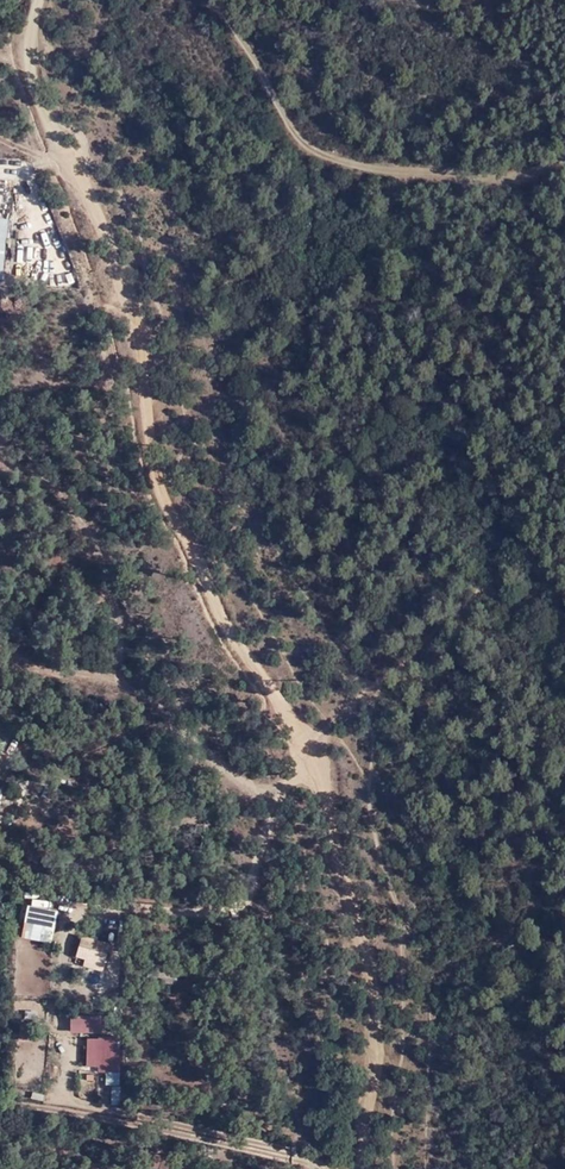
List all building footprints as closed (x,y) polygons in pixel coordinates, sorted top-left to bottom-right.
[(8,280),(10,260),(5,259),(8,218),(0,217),(0,279),(8,280)] [(25,904),(21,937),(51,941),(55,908),(25,904)] [(99,968),(107,938),(78,930),(71,954),(81,956),(80,963),(99,968)] [(23,1020),(38,1019),(38,1010),(23,1010),(23,1020)] [(18,1025),(18,1041),(29,1040),(29,1025),(18,1025)] [(116,1032),(93,1032),(92,1069),(116,1069),(116,1032)]
